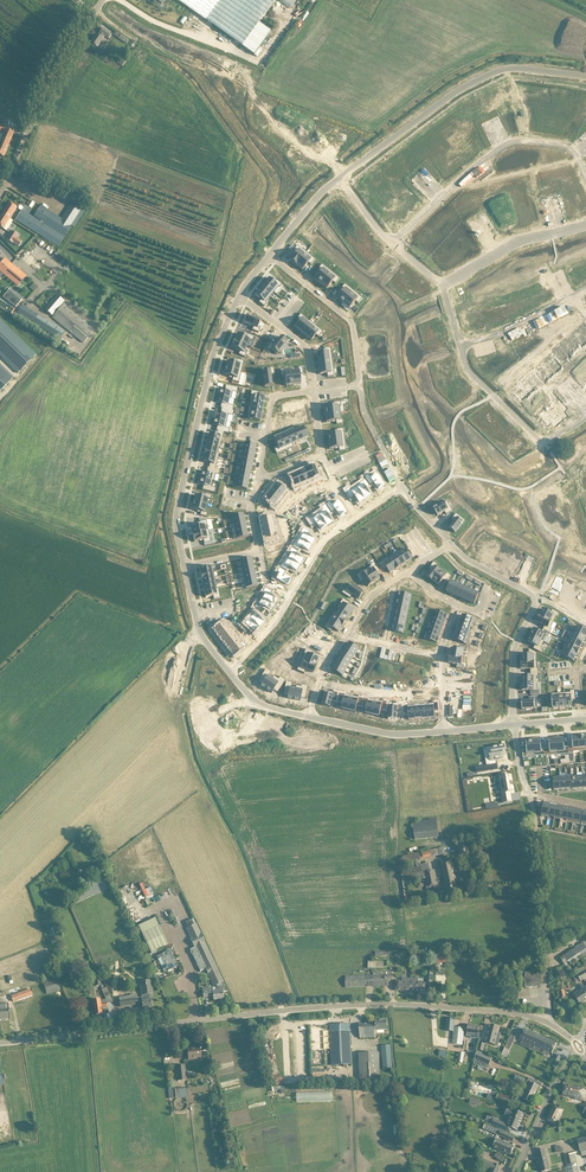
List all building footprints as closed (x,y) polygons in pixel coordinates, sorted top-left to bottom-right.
[(177,0),(242,47),(258,23),(275,0),(177,0)] [(258,23),(242,47),(253,55),(270,32),(258,23)] [(112,34),(107,31),(103,28),(100,32),(100,33),(98,36),(96,35),(90,43),(97,48),(103,40),(100,38),(102,34),(108,39),(112,34)] [(127,43),(129,40),(121,35),(116,32),(114,35),(119,39),(127,43)] [(230,50),(226,60),(230,61),(234,51),(230,50)] [(120,57),(117,62),(123,67),(127,62),(120,57)] [(518,83),(516,96),(524,97),(526,84),(518,83)] [(526,84),(524,97),(532,98),(534,85),(526,84)] [(534,85),(532,98),(540,99),(542,86),(534,85)] [(546,86),(545,100),(553,101),(555,87),(546,86)] [(555,87),(553,101),(561,102),(562,88),(555,87)] [(562,88),(561,102),(568,102),(570,89),(562,88)] [(570,89),(568,102),(577,103),(578,90),(570,89)] [(489,91),(483,94),(490,107),(489,108),(490,108),(496,105),(496,106),(500,104),(497,97),(493,99),(489,91)] [(483,94),(477,97),(481,105),(477,107),(481,114),(484,112),(484,110),(489,108),(490,107),(483,94)] [(462,106),(457,109),(465,121),(470,117),(471,118),(474,116),(470,110),(467,112),(462,106)] [(457,109),(452,113),(461,124),(465,121),(457,109)] [(452,113),(447,117),(456,128),(461,124),(452,113)] [(447,117),(442,120),(447,127),(444,129),(448,135),(452,133),(451,132),(456,128),(447,117)] [(1,140),(0,141),(0,142),(8,146),(14,133),(8,131),(0,127),(0,139),(1,140)] [(434,127),(429,131),(436,140),(441,137),(443,140),(447,137),(442,131),(439,134),(434,127)] [(425,134),(424,134),(431,144),(436,140),(429,131),(425,134)] [(424,134),(420,138),(427,147),(431,144),(424,134)] [(481,135),(477,138),(484,148),(489,145),(481,135)] [(420,138),(415,141),(422,150),(427,147),(420,138)] [(477,138),(473,141),(473,143),(474,142),(480,151),(484,148),(477,138)] [(415,141),(410,145),(415,151),(412,154),(417,160),(420,157),(417,154),(422,150),(415,141)] [(8,146),(0,142),(0,156),(3,157),(8,146)] [(473,143),(470,145),(476,154),(480,151),(474,142),(473,143)] [(466,148),(472,157),(476,154),(470,145),(466,148)] [(464,146),(460,149),(462,151),(468,160),(472,157),(466,148),(464,146)] [(462,151),(457,154),(464,163),(468,160),(462,151)] [(400,154),(394,158),(402,168),(406,165),(408,168),(413,165),(412,163),(414,161),(407,153),(405,154),(402,157),(400,154)] [(453,156),(449,160),(451,162),(458,170),(462,167),(453,156)] [(391,165),(388,167),(396,178),(401,174),(398,171),(402,168),(394,158),(389,161),(391,165)] [(447,165),(455,174),(458,170),(451,162),(447,165)] [(445,163),(442,167),(451,177),(455,174),(447,165),(445,163)] [(442,167),(438,170),(448,180),(451,177),(442,167)] [(571,167),(565,168),(568,182),(575,181),(571,167)] [(559,169),(562,183),(562,184),(568,182),(565,168),(560,170),(559,169)] [(371,172),(371,173),(378,183),(379,183),(378,182),(384,179),(386,182),(390,179),(385,173),(382,176),(377,169),(371,173),(371,172)] [(559,169),(553,170),(556,183),(556,184),(562,183),(559,169)] [(438,170),(434,174),(444,184),(448,180),(438,170)] [(548,172),(551,183),(550,183),(551,184),(556,183),(553,170),(548,172)] [(548,171),(542,173),(545,184),(550,183),(551,183),(548,172),(548,171)] [(371,173),(365,177),(371,184),(368,187),(372,193),(376,190),(373,187),(378,183),(371,173)] [(542,173),(536,175),(539,188),(546,187),(545,184),(542,173)] [(522,178),(524,189),(525,192),(531,190),(528,176),(522,178)] [(522,177),(516,179),(519,190),(524,189),(522,178),(522,177)] [(516,179),(510,181),(511,181),(513,192),(514,191),(519,190),(516,179)] [(510,181),(505,182),(508,195),(514,194),(514,191),(513,192),(511,181),(510,181)] [(505,182),(500,184),(503,196),(508,195),(505,182)] [(500,184),(493,185),(496,198),(503,196),(500,184)] [(490,186),(483,188),(486,199),(492,197),(490,186)] [(472,189),(475,203),(481,202),(480,200),(477,188),(472,190),(472,189)] [(478,188),(477,188),(480,200),(486,199),(483,188),(478,189),(478,188)] [(413,189),(407,194),(417,204),(421,200),(415,195),(417,194),(413,189)] [(472,189),(466,191),(469,203),(469,205),(475,203),(472,189)] [(466,191),(460,192),(463,205),(469,203),(466,191)] [(407,194),(402,199),(406,203),(407,202),(413,208),(417,204),(407,194)] [(575,199),(579,215),(585,214),(585,213),(584,205),(585,204),(585,197),(575,199)] [(333,200),(328,204),(334,213),(346,204),(342,198),(335,203),(333,200)] [(568,198),(564,199),(566,209),(570,208),(571,213),(572,217),(578,215),(579,215),(575,199),(568,201),(568,198)] [(21,210),(16,220),(58,246),(71,226),(74,228),(86,208),(73,200),(61,219),(41,206),(35,216),(42,220),(40,222),(21,210)] [(13,221),(10,219),(17,207),(14,205),(9,202),(2,214),(4,215),(4,216),(13,221)] [(346,204),(334,213),(335,213),(341,222),(347,218),(344,215),(351,210),(346,205),(347,204),(346,204)] [(395,209),(390,214),(393,217),(392,218),(395,221),(396,220),(399,223),(404,218),(399,212),(402,209),(396,204),(393,207),(395,209)] [(448,205),(443,210),(452,219),(455,215),(459,219),(463,215),(454,205),(451,208),(448,205)] [(441,217),(438,220),(447,230),(451,226),(448,222),(452,219),(443,210),(438,214),(441,217)] [(533,214),(527,216),(531,228),(531,227),(537,225),(535,219),(538,217),(536,210),(532,212),(533,214)] [(3,229),(5,226),(8,228),(13,221),(4,216),(4,215),(2,214),(0,217),(0,227),(3,229)] [(527,216),(521,219),(525,230),(531,228),(527,216)] [(521,219),(515,221),(519,231),(524,229),(524,230),(525,230),(521,219)] [(350,223),(345,227),(352,236),(363,227),(359,221),(352,226),(350,223)] [(515,221),(509,223),(512,233),(519,231),(515,221)] [(502,222),(498,223),(500,230),(504,229),(506,236),(512,233),(509,223),(503,225),(502,222)] [(427,225),(422,230),(431,239),(434,235),(437,239),(442,235),(433,225),(430,228),(427,225)] [(363,227),(352,236),(358,245),(363,241),(361,238),(368,233),(363,227)] [(418,242),(415,245),(423,251),(425,249),(426,250),(430,246),(427,242),(431,239),(422,230),(417,234),(420,237),(417,240),(418,242)] [(18,235),(12,231),(7,240),(13,244),(13,243),(18,246),(22,241),(16,238),(18,235)] [(473,242),(468,245),(474,255),(480,252),(476,246),(479,244),(475,238),(472,240),(473,242)] [(368,247),(364,252),(373,260),(378,254),(382,249),(376,244),(371,250),(368,247)] [(296,253),(290,260),(296,265),(306,252),(298,245),(293,251),(296,253)] [(468,245),(462,249),(468,259),(474,255),(468,245)] [(462,249),(457,252),(463,262),(468,259),(462,249)] [(306,252),(296,265),(302,270),(308,263),(311,265),(315,260),(306,252)] [(457,252),(451,255),(457,265),(463,262),(457,252)] [(445,256),(441,258),(445,264),(448,263),(452,268),(457,265),(451,255),(446,258),(445,256)] [(32,266),(37,259),(33,257),(29,264),(32,266)] [(9,262),(4,258),(0,264),(0,272),(19,285),(27,275),(9,262)] [(320,272),(314,279),(320,284),(331,271),(322,264),(317,270),(320,272)] [(421,281),(420,280),(417,277),(416,276),(416,277),(413,274),(408,270),(405,267),(401,271),(405,274),(401,278),(409,285),(411,289),(417,287),(415,284),(421,281)] [(331,271),(320,284),(326,289),(332,282),(335,284),(340,279),(331,271)] [(578,272),(574,274),(579,284),(583,282),(578,272)] [(574,274),(569,277),(574,286),(579,284),(574,274)] [(269,278),(264,284),(274,292),(278,287),(280,288),(282,284),(277,280),(274,283),(269,278)] [(264,284),(260,289),(270,297),(274,292),(264,284)] [(344,292),(338,299),(344,304),(354,291),(345,284),(341,290),(344,292)] [(548,288),(543,291),(548,300),(553,298),(548,288)] [(9,289),(4,295),(10,299),(8,301),(16,307),(22,298),(15,293),(9,289)] [(260,289),(255,295),(261,299),(259,302),(264,307),(267,304),(266,303),(270,297),(260,289)] [(354,291),(344,304),(350,309),(356,302),(359,304),(363,299),(354,291)] [(543,291),(539,293),(544,302),(548,300),(543,291)] [(539,293),(534,295),(539,305),(544,302),(539,293)] [(54,298),(45,307),(53,314),(62,303),(63,302),(56,295),(54,298)] [(534,295),(530,298),(535,307),(539,305),(534,295)] [(515,304),(509,307),(515,317),(520,314),(517,307),(520,305),(516,298),(513,300),(515,304)] [(530,298),(526,300),(530,309),(535,307),(530,298)] [(526,300),(521,302),(526,312),(530,309),(526,300)] [(17,314),(60,340),(65,332),(22,305),(17,314)] [(83,343),(93,330),(63,305),(53,317),(83,343)] [(509,307),(504,309),(509,319),(515,317),(509,307)] [(504,309),(499,312),(504,322),(509,319),(504,309)] [(499,312),(493,315),(498,325),(504,322),(499,312)] [(299,322),(295,327),(300,332),(309,321),(303,317),(304,317),(301,314),(296,319),(299,322)] [(484,314),(477,316),(480,329),(486,328),(483,320),(485,320),(484,314)] [(247,315),(244,322),(254,327),(252,330),(258,333),(260,329),(258,328),(261,321),(247,315)] [(477,316),(470,318),(471,324),(473,323),(475,331),(480,329),(477,316)] [(18,373),(36,355),(0,320),(0,356),(18,373)] [(309,321),(300,332),(305,336),(314,325),(309,321)] [(442,323),(429,327),(432,338),(438,336),(437,333),(444,331),(442,323)] [(578,328),(585,338),(585,327),(583,324),(578,328)] [(314,325),(305,336),(311,341),(316,335),(318,337),(323,332),(314,325)] [(573,332),(580,341),(582,344),(585,340),(585,338),(578,328),(573,332)] [(573,332),(568,337),(575,345),(580,341),(573,332)] [(238,334),(234,341),(247,346),(250,340),(252,341),(254,337),(248,334),(246,338),(238,334)] [(101,337),(94,344),(98,347),(104,339),(101,337)] [(271,343),(266,348),(270,351),(271,350),(276,355),(287,342),(281,337),(274,345),(271,343)] [(568,337),(563,341),(571,350),(575,345),(568,337)] [(234,341),(231,347),(240,351),(239,355),(245,357),(247,354),(244,353),(247,346),(234,341)] [(563,341),(558,345),(566,354),(571,350),(563,341)] [(558,345),(553,350),(562,361),(565,364),(571,360),(568,356),(566,354),(558,345)] [(503,346),(495,353),(499,358),(508,351),(503,346)] [(324,353),(317,353),(318,361),(332,359),(331,348),(324,349),(324,353)] [(508,351),(499,358),(503,363),(512,355),(508,351)] [(512,355),(503,363),(507,367),(515,360),(512,355)] [(549,356),(544,360),(552,369),(553,371),(559,367),(549,356)] [(227,361),(225,368),(242,372),(244,361),(237,359),(236,363),(227,361)] [(332,359),(318,361),(319,367),(333,365),(332,359)] [(371,363),(368,364),(368,367),(369,368),(368,369),(369,369),(370,378),(380,377),(379,369),(385,368),(384,362),(380,362),(379,359),(371,361),(371,363)] [(515,360),(507,367),(511,372),(520,365),(515,360)] [(544,360),(540,364),(547,373),(548,373),(552,369),(544,360)] [(453,362),(439,366),(442,377),(449,375),(447,372),(455,370),(453,362)] [(14,377),(0,364),(0,392),(14,377)] [(540,364),(535,368),(544,379),(549,375),(548,373),(547,373),(540,364)] [(333,365),(319,367),(320,375),(327,374),(327,377),(334,376),(333,365)] [(298,371),(292,372),(293,385),(301,384),(299,375),(303,374),(302,367),(298,368),(298,371)] [(225,368),(224,375),(233,378),(232,381),(239,383),(242,372),(225,368)] [(270,371),(262,372),(264,387),(272,386),(271,375),(275,375),(274,368),(270,368),(270,371)] [(284,370),(280,370),(281,377),(285,377),(286,386),(293,385),(292,372),(285,372),(284,370)] [(531,370),(527,374),(536,385),(541,381),(531,370)] [(578,373),(573,377),(576,381),(581,376),(584,374),(581,370),(578,373)] [(527,374),(522,378),(531,389),(536,385),(527,374)] [(522,378),(517,382),(527,393),(531,389),(522,378)] [(453,383),(449,388),(457,396),(467,386),(462,380),(456,386),(453,383)] [(381,389),(370,391),(371,391),(372,398),(371,398),(375,398),(376,401),(382,401),(381,397),(389,396),(389,395),(388,395),(387,389),(388,389),(388,388),(386,389),(385,382),(380,382),(381,389)] [(517,382),(512,387),(521,398),(527,393),(517,382)] [(220,388),(218,395),(230,398),(231,398),(232,392),(237,393),(238,388),(226,385),(225,389),(220,388)] [(251,391),(249,401),(250,401),(264,403),(265,397),(258,396),(258,392),(251,391)] [(218,395),(217,402),(221,403),(220,408),(234,411),(233,410),(234,406),(233,405),(228,404),(229,398),(231,399),(231,398),(218,395)] [(551,410),(561,421),(566,416),(563,412),(567,409),(558,399),(554,403),(557,406),(556,408),(552,411),(551,410)] [(249,407),(262,409),(264,403),(250,401),(249,407)] [(334,407),(324,408),(325,415),(340,413),(339,406),(341,406),(340,402),(333,403),(334,407)] [(480,415),(477,418),(482,423),(488,429),(488,430),(498,420),(498,419),(497,419),(492,414),(494,411),(494,412),(495,411),(489,405),(488,406),(486,408),(485,407),(485,406),(484,407),(478,413),(478,414),(480,415)] [(248,406),(247,413),(248,413),(261,415),(262,409),(249,407),(248,406)] [(216,411),(214,418),(227,421),(228,415),(233,416),(234,411),(220,408),(222,408),(221,412),(216,411)] [(543,418),(539,422),(545,427),(548,424),(548,425),(552,422),(555,426),(561,421),(551,410),(546,414),(544,411),(540,415),(543,418)] [(248,413),(247,419),(260,422),(261,415),(248,413)] [(340,413),(325,415),(326,423),(336,421),(336,425),(343,424),(343,420),(341,420),(340,413)] [(214,418),(212,425),(217,426),(216,430),(216,431),(217,431),(224,433),(229,434),(230,429),(229,428),(225,427),(227,421),(214,418)] [(502,420),(490,432),(502,443),(512,434),(512,433),(514,431),(509,426),(510,426),(508,424),(507,424),(502,420)] [(387,424),(382,426),(386,434),(390,432),(393,439),(404,434),(399,425),(396,426),(394,421),(387,425),(387,424)] [(301,428),(294,431),(299,441),(305,438),(301,428)] [(337,433),(327,435),(328,442),(345,440),(343,429),(336,430),(337,433)] [(209,433),(208,439),(222,442),(224,433),(217,431),(217,435),(209,433)] [(294,431),(288,434),(292,444),(299,441),(294,431)] [(288,434),(281,437),(287,450),(294,447),(292,444),(288,434)] [(398,446),(394,448),(398,457),(404,454),(405,456),(415,451),(412,445),(409,438),(407,435),(394,441),(395,441),(398,446)] [(277,446),(274,448),(277,454),(287,450),(281,437),(274,440),(277,446)] [(512,439),(505,446),(506,447),(506,446),(510,451),(512,450),(516,454),(522,448),(525,451),(525,452),(531,446),(530,446),(527,443),(528,443),(527,443),(522,438),(516,444),(512,440),(512,439)] [(208,439),(207,445),(220,448),(221,443),(222,443),(222,442),(208,439)] [(345,440),(328,442),(329,449),(339,448),(339,452),(346,451),(345,440)] [(494,440),(491,442),(500,451),(503,448),(500,446),(501,445),(500,443),(498,444),(494,440)] [(244,443),(243,449),(255,451),(256,445),(244,443)] [(207,445),(205,450),(219,454),(219,453),(218,453),(219,448),(220,448),(207,445)] [(205,450),(204,456),(218,459),(219,454),(205,450)] [(204,456),(203,462),(210,464),(209,467),(216,469),(218,459),(204,456)] [(241,460),(240,465),(251,468),(252,468),(253,462),(241,460)] [(314,466),(307,468),(308,469),(312,479),(313,481),(323,477),(320,470),(316,472),(315,469),(314,466)] [(202,470),(200,478),(213,481),(214,481),(216,474),(219,475),(220,470),(216,469),(209,467),(208,467),(207,471),(202,470)] [(308,469),(302,471),(306,481),(307,481),(312,479),(308,469)] [(302,471),(296,474),(302,486),(308,484),(307,481),(306,481),(302,471)] [(368,474),(365,477),(371,485),(374,483),(379,490),(380,489),(381,490),(385,487),(384,487),(385,486),(376,472),(370,477),(368,474)] [(292,480),(285,483),(292,491),(295,489),(302,486),(296,474),(290,476),(292,480)] [(200,478),(199,484),(203,486),(202,490),(215,493),(216,488),(211,487),(213,481),(200,478)] [(365,480),(356,486),(366,499),(367,500),(371,497),(371,496),(372,495),(367,488),(370,486),(365,480)] [(237,482),(236,488),(247,490),(248,484),(237,482)] [(277,484),(273,489),(283,498),(288,493),(292,491),(285,483),(279,486),(277,484)] [(349,488),(346,490),(351,498),(354,496),(359,504),(366,499),(356,486),(351,490),(349,488)] [(273,489),(269,494),(279,503),(283,498),(273,489)] [(195,495),(193,502),(207,505),(208,499),(211,499),(212,495),(205,494),(204,497),(195,495)] [(265,499),(264,500),(265,500),(275,508),(279,503),(269,494),(265,499)] [(329,501),(326,504),(332,512),(335,510),(340,517),(341,517),(342,517),(346,515),(345,514),(347,513),(337,499),(331,504),(329,501)] [(439,506),(434,509),(438,516),(445,512),(447,515),(453,511),(447,501),(439,505),(439,506)] [(193,502),(192,510),(201,512),(200,515),(207,517),(208,513),(205,512),(207,505),(193,502)] [(323,509),(317,513),(327,527),(328,526),(328,527),(332,524),(332,523),(333,522),(328,515),(331,513),(325,504),(322,507),(323,509)] [(317,513),(308,519),(313,526),(316,523),(321,531),(327,527),(317,513)] [(454,522),(449,528),(455,533),(459,528),(460,528),(466,521),(456,513),(451,519),(454,522)] [(243,514),(232,516),(233,522),(244,520),(243,514)] [(268,517),(260,519),(262,525),(275,522),(277,522),(275,514),(269,515),(268,515),(268,517)] [(200,525),(191,527),(192,534),(209,531),(206,520),(206,519),(199,518),(199,522),(200,525)] [(275,522),(262,525),(263,531),(277,529),(275,522)] [(303,528),(298,537),(312,546),(312,545),(313,546),(316,541),(315,541),(315,540),(308,535),(309,532),(303,528)] [(277,529),(263,531),(264,537),(265,538),(278,535),(277,529)] [(209,531),(192,534),(194,542),(203,540),(204,543),(211,542),(209,531)] [(247,531),(235,533),(237,539),(243,538),(245,538),(248,537),(247,531)] [(264,537),(264,538),(266,544),(279,541),(278,535),(265,538),(264,537)] [(298,537),(292,547),(298,550),(300,547),(308,552),(312,546),(298,537)] [(481,539),(474,552),(481,556),(485,549),(488,550),(491,544),(481,539)] [(496,555),(492,562),(499,566),(500,565),(506,552),(496,547),(493,553),(496,555)] [(287,558),(300,565),(301,565),(304,561),(303,560),(303,559),(296,555),(298,551),(291,548),(289,551),(290,552),(287,558)] [(405,548),(400,552),(407,563),(412,559),(405,548)] [(400,552),(394,555),(401,566),(407,563),(400,552)] [(506,552),(500,565),(506,569),(510,562),(513,563),(517,557),(506,552)] [(389,559),(396,570),(402,566),(401,566),(394,555),(389,559)] [(286,557),(280,567),(286,570),(288,567),(296,572),(300,565),(287,558),(286,557)] [(388,557),(379,563),(381,566),(383,570),(387,568),(390,573),(396,570),(389,559),(388,557)] [(251,558),(240,560),(241,566),(253,564),(251,558)] [(522,568),(518,575),(525,579),(532,565),(522,560),(518,566),(522,568)] [(366,570),(374,582),(380,579),(376,572),(379,570),(374,562),(371,565),(372,566),(366,570)] [(432,571),(427,577),(433,581),(441,571),(440,571),(435,567),(437,565),(434,562),(429,568),(432,571)] [(211,566),(200,569),(201,574),(212,572),(211,566)] [(278,572),(275,578),(286,586),(287,586),(288,585),(289,585),(292,581),(291,580),(291,579),(284,575),(286,571),(279,568),(277,571),(278,572)] [(366,569),(357,576),(361,582),(364,580),(368,587),(375,583),(374,582),(366,570),(366,569)] [(441,571),(433,581),(439,585),(443,579),(446,582),(451,576),(447,573),(447,574),(441,570),(440,571),(441,571)] [(212,572),(201,574),(202,580),(215,577),(213,571),(212,572)] [(549,592),(558,596),(559,591),(560,592),(563,584),(561,583),(563,578),(556,576),(549,592)] [(215,577),(202,580),(203,586),(216,583),(215,577)] [(256,580),(245,583),(246,588),(257,586),(256,580)] [(451,581),(447,592),(451,594),(456,583),(451,581)] [(216,583),(203,586),(204,591),(217,588),(216,583)] [(456,583),(451,594),(456,596),(461,585),(456,583)] [(345,589),(342,593),(350,598),(353,595),(359,599),(363,592),(350,584),(346,590),(345,589)] [(461,585),(456,596),(461,598),(465,587),(461,585)] [(465,587),(461,598),(465,600),(470,589),(465,587)] [(217,588),(204,591),(206,597),(213,596),(214,599),(221,598),(218,588),(217,588)] [(266,593),(262,599),(274,605),(275,605),(278,601),(277,600),(277,599),(270,595),(272,592),(265,588),(263,591),(266,593)] [(470,589),(465,600),(470,602),(474,591),(470,589)] [(474,591),(470,602),(474,604),(479,594),(474,591)] [(399,592),(397,600),(410,603),(412,595),(399,592)] [(256,603),(254,606),(261,610),(263,607),(270,612),(274,605),(262,599),(259,604),(256,603)] [(343,599),(337,608),(339,609),(339,608),(349,615),(353,610),(348,606),(350,603),(343,599)] [(397,600),(396,608),(409,611),(410,603),(397,600)] [(335,613),(335,614),(346,621),(346,620),(349,615),(339,608),(339,609),(335,613)] [(396,608),(394,615),(407,618),(409,611),(396,608)] [(255,609),(248,617),(259,628),(260,627),(261,628),(264,624),(264,623),(258,617),(261,614),(255,609)] [(434,615),(444,618),(446,613),(436,610),(434,615)] [(540,616),(554,623),(554,622),(553,622),(556,617),(557,617),(559,614),(553,610),(551,613),(543,610),(540,615),(540,616),(540,615),(540,616)] [(334,613),(331,618),(342,626),(343,627),(346,621),(346,620),(346,621),(335,614),(335,613),(334,613)] [(431,613),(429,618),(432,620),(432,619),(442,623),(444,618),(434,615),(431,613)] [(394,615),(392,623),(405,626),(407,618),(394,615)] [(462,615),(461,619),(474,624),(475,620),(462,615)] [(540,616),(536,622),(545,626),(543,629),(550,633),(552,629),(551,629),(554,623),(540,616)] [(248,617),(240,625),(245,630),(248,627),(254,633),(259,628),(248,617)] [(331,618),(325,627),(331,631),(333,628),(339,632),(342,626),(331,618)] [(431,624),(441,628),(442,623),(432,619),(432,620),(431,624)] [(461,619),(459,623),(472,628),(474,624),(461,619)] [(224,622),(215,630),(219,635),(229,627),(224,622)] [(392,623),(391,631),(404,634),(405,626),(392,623)] [(430,623),(428,629),(429,629),(439,632),(441,628),(431,624),(430,623)] [(459,623),(458,627),(471,632),(470,631),(471,628),(472,628),(459,623)] [(574,632),(575,633),(585,638),(585,636),(585,631),(577,626),(574,632)] [(229,627),(219,635),(223,640),(232,632),(229,627)] [(458,627),(457,631),(469,636),(471,632),(458,627)] [(428,633),(427,634),(437,637),(439,632),(429,629),(428,633)] [(534,629),(531,635),(544,642),(547,636),(548,637),(550,633),(543,629),(541,633),(534,629)] [(457,631),(455,635),(468,640),(469,636),(457,631)] [(232,632),(223,640),(227,645),(236,637),(232,632)] [(426,633),(424,638),(437,643),(437,642),(436,642),(437,637),(427,634),(428,633),(426,633)] [(572,638),(582,643),(585,638),(575,633),(574,635),(572,638)] [(455,635),(454,640),(466,644),(468,640),(455,635)] [(528,640),(527,642),(535,645),(533,649),(540,652),(542,648),(541,648),(544,642),(531,635),(530,636),(529,636),(527,640),(528,640)] [(236,637),(227,645),(231,650),(240,642),(236,637)] [(570,637),(567,643),(578,649),(580,649),(582,643),(572,638),(570,637)] [(240,642),(231,650),(235,655),(246,647),(241,641),(240,642)] [(350,643),(347,647),(356,653),(359,649),(350,643)] [(567,643),(564,649),(577,655),(580,649),(578,649),(567,643)] [(450,655),(450,656),(463,658),(464,651),(466,651),(467,647),(460,646),(459,650),(451,648),(450,655)] [(347,647),(344,651),(353,658),(356,653),(347,647)] [(302,659),(316,665),(316,664),(318,658),(312,655),(313,652),(306,649),(302,659)] [(521,662),(537,662),(537,653),(529,649),(529,655),(522,655),(522,662),(521,662)] [(564,649),(561,655),(574,661),(576,655),(577,655),(564,649)] [(365,658),(363,665),(374,667),(377,652),(370,650),(368,658),(365,658)] [(344,651),(341,655),(351,662),(353,658),(344,651)] [(377,652),(374,667),(385,669),(386,662),(383,661),(385,653),(377,652)] [(341,655),(338,660),(348,666),(351,662),(341,655)] [(387,663),(386,670),(397,672),(398,670),(397,670),(400,657),(393,655),(391,663),(387,663)] [(450,655),(448,663),(457,664),(456,668),(463,669),(464,665),(462,665),(463,658),(450,656),(450,655)] [(400,657),(397,670),(398,670),(404,671),(404,674),(407,674),(409,667),(405,667),(407,659),(400,657)] [(302,658),(297,669),(304,672),(306,668),(313,671),(316,664),(316,665),(302,659),(302,658)] [(338,660),(336,664),(345,670),(348,666),(338,660)] [(410,668),(409,675),(419,677),(423,662),(422,662),(415,660),(414,668),(410,668)] [(423,662),(419,677),(430,679),(432,672),(428,671),(430,663),(423,662)] [(521,662),(521,669),(531,669),(531,673),(538,673),(538,669),(537,669),(537,662),(521,662)] [(336,664),(333,668),(342,674),(345,670),(336,664)] [(263,671),(256,678),(259,680),(263,682),(260,686),(266,689),(273,679),(272,679),(268,676),(271,672),(266,669),(264,672),(263,671)] [(522,676),(522,683),(537,683),(537,677),(538,677),(538,673),(531,673),(530,676),(522,676)] [(273,679),(266,689),(272,693),(274,689),(278,692),(285,679),(280,676),(278,679),(274,676),(272,679),(273,679)] [(286,680),(284,693),(288,694),(287,698),(294,699),(296,687),(291,686),(292,681),(286,680)] [(296,687),(294,699),(300,701),(301,697),(305,698),(306,692),(310,693),(311,688),(307,687),(308,685),(297,682),(296,687)] [(522,683),(522,690),(530,690),(530,694),(540,694),(540,690),(537,690),(537,683),(522,683)] [(325,689),(322,705),(330,706),(332,698),(335,699),(337,692),(325,689)] [(571,692),(564,693),(565,707),(572,707),(572,702),(572,700),(575,700),(575,690),(570,691),(571,692)] [(341,692),(339,699),(343,700),(341,708),(348,709),(348,710),(351,695),(341,692)] [(348,709),(348,710),(356,711),(357,703),(361,704),(362,697),(351,695),(348,710),(348,709)] [(365,697),(363,704),(367,705),(365,713),(372,714),(375,699),(365,697)] [(529,701),(521,702),(522,709),(526,709),(526,710),(531,710),(531,709),(538,708),(537,697),(529,697),(529,701)] [(472,698),(461,699),(462,715),(470,714),(469,706),(472,705),(472,698)] [(372,714),(372,715),(379,716),(381,708),(385,709),(386,702),(375,699),(372,714)] [(461,699),(450,700),(451,707),(454,707),(455,715),(462,714),(462,715),(461,699)] [(437,703),(427,704),(428,718),(435,718),(434,711),(438,710),(437,703)] [(389,704),(388,719),(396,720),(397,711),(401,712),(401,704),(389,704)] [(414,705),(404,706),(405,713),(408,713),(409,720),(415,719),(414,705)] [(573,746),(568,747),(569,754),(574,754),(573,752),(580,751),(578,737),(572,737),(573,746)] [(550,748),(545,749),(546,756),(557,755),(556,739),(549,740),(550,748)] [(564,739),(556,739),(557,755),(569,754),(568,747),(564,747),(564,739)] [(527,750),(522,750),(523,758),(528,757),(528,759),(534,758),(534,756),(534,755),(533,740),(526,741),(527,750)] [(541,740),(533,740),(534,755),(534,756),(541,756),(546,756),(545,749),(541,749),(541,740)] [(487,765),(475,767),(476,773),(498,769),(497,769),(496,760),(503,758),(503,755),(506,755),(504,745),(491,747),(491,748),(491,751),(489,751),(491,761),(491,764),(487,765)] [(569,756),(565,756),(565,760),(561,761),(561,764),(570,764),(570,761),(569,756)] [(505,773),(500,774),(500,777),(502,791),(501,791),(502,795),(503,803),(511,801),(509,792),(513,792),(512,785),(513,785),(512,785),(511,782),(512,782),(511,775),(506,776),(505,773)] [(544,803),(541,816),(548,817),(548,816),(551,804),(550,804),(550,805),(544,803)] [(551,804),(548,816),(549,816),(554,817),(555,817),(557,806),(551,804)] [(555,817),(554,818),(561,820),(561,818),(563,807),(557,806),(555,817)] [(563,807),(561,818),(567,819),(567,820),(569,808),(563,807)] [(567,820),(567,822),(573,824),(576,810),(569,808),(567,820)] [(576,810),(573,824),(579,825),(582,811),(576,810)] [(411,840),(415,840),(438,836),(436,819),(413,822),(414,831),(410,832),(411,840)] [(460,858),(469,856),(467,845),(458,846),(460,858)] [(422,859),(446,853),(444,846),(421,852),(422,859)] [(459,893),(455,876),(452,860),(440,863),(447,895),(459,893)] [(421,867),(401,871),(404,886),(417,883),(416,880),(424,878),(421,867)] [(438,885),(436,880),(434,870),(425,873),(428,887),(438,885)] [(201,934),(196,924),(187,928),(191,938),(190,939),(195,947),(190,949),(190,950),(200,971),(205,970),(204,968),(205,968),(206,969),(208,974),(208,973),(214,986),(216,985),(218,987),(212,988),(203,989),(204,998),(213,996),(214,1000),(223,998),(222,992),(228,991),(205,943),(201,934)] [(168,945),(159,925),(142,933),(151,953),(168,945)] [(574,959),(585,952),(585,946),(583,943),(560,958),(565,966),(571,962),(573,965),(576,962),(574,959)] [(174,967),(175,967),(178,966),(176,962),(176,961),(175,962),(174,959),(175,959),(172,953),(170,950),(165,953),(164,953),(162,954),(157,956),(158,960),(159,960),(162,966),(161,966),(161,967),(162,969),(163,970),(167,968),(168,968),(169,970),(174,967)] [(448,952),(438,951),(438,954),(436,954),(436,962),(448,963),(448,952)] [(577,975),(581,981),(585,978),(585,970),(577,975)] [(346,987),(383,986),(389,986),(389,980),(392,980),(392,972),(389,972),(389,975),(345,977),(346,987)] [(538,976),(538,975),(538,972),(525,973),(526,977),(524,977),(525,987),(526,987),(534,987),(540,986),(539,976),(538,976)] [(47,994),(60,990),(57,978),(43,982),(47,994)] [(396,990),(410,991),(411,979),(403,979),(402,981),(397,981),(396,990)] [(416,979),(411,979),(410,991),(424,992),(425,983),(416,982),(416,979)] [(146,985),(141,986),(142,997),(141,997),(142,1000),(141,1000),(143,1009),(152,1008),(151,999),(150,999),(150,994),(153,994),(151,980),(145,981),(146,985)] [(574,994),(580,1004),(585,1000),(585,986),(574,994)] [(103,989),(102,989),(105,997),(106,997),(110,995),(107,989),(106,987),(105,988),(103,989)] [(29,990),(15,995),(17,1000),(31,995),(29,990)] [(119,998),(120,1007),(131,1005),(130,996),(119,998)] [(94,1001),(95,1009),(96,1015),(102,1014),(101,1008),(107,1007),(106,1000),(100,1001),(100,1000),(94,1001)] [(10,1019),(8,1003),(2,1004),(3,1008),(0,1009),(0,1020),(10,1019)] [(442,1017),(441,1023),(441,1030),(454,1031),(452,1044),(462,1045),(464,1028),(454,1027),(455,1019),(442,1017)] [(360,1038),(375,1037),(375,1034),(378,1034),(377,1031),(387,1030),(387,1026),(387,1020),(375,1020),(375,1023),(359,1024),(360,1038)] [(351,1064),(350,1030),(349,1024),(330,1025),(332,1065),(351,1064)] [(490,1024),(485,1042),(495,1045),(497,1039),(499,1040),(501,1034),(498,1033),(500,1027),(490,1024)] [(467,1036),(469,1036),(471,1036),(471,1037),(471,1038),(478,1039),(479,1038),(479,1035),(479,1034),(478,1032),(479,1026),(468,1025),(467,1036)] [(524,1029),(520,1039),(522,1040),(531,1044),(530,1048),(529,1048),(534,1050),(540,1036),(524,1029)] [(511,1035),(507,1043),(512,1045),(516,1037),(511,1035)] [(540,1036),(534,1050),(539,1053),(539,1052),(541,1048),(549,1052),(552,1053),(557,1043),(540,1036)] [(392,1069),(390,1045),(381,1046),(383,1070),(392,1069)] [(188,1049),(189,1060),(194,1059),(194,1058),(201,1057),(200,1050),(201,1050),(201,1048),(200,1048),(200,1047),(194,1048),(188,1049)] [(487,1069),(489,1066),(492,1058),(477,1051),(475,1059),(474,1063),(487,1069)] [(358,1054),(360,1084),(379,1084),(378,1053),(358,1054)] [(186,1079),(185,1065),(176,1066),(178,1080),(186,1079)] [(514,1079),(523,1083),(525,1079),(516,1075),(514,1079)] [(526,1091),(535,1095),(539,1086),(535,1084),(537,1081),(529,1078),(528,1081),(530,1083),(526,1091)] [(575,1099),(584,1101),(585,1090),(585,1088),(579,1086),(578,1087),(565,1084),(563,1096),(575,1098),(575,1099)] [(177,1089),(173,1089),(174,1096),(174,1098),(177,1098),(186,1097),(186,1092),(186,1088),(177,1089)] [(514,1094),(512,1100),(522,1103),(524,1100),(526,1101),(531,1103),(535,1095),(526,1091),(522,1089),(520,1093),(519,1096),(514,1094)] [(488,1094),(486,1100),(497,1102),(498,1096),(498,1094),(496,1094),(496,1096),(494,1095),(488,1094)] [(510,1097),(499,1094),(498,1094),(498,1096),(497,1102),(508,1105),(510,1097)] [(547,1120),(555,1124),(557,1120),(558,1120),(561,1114),(560,1114),(562,1110),(554,1106),(547,1120)] [(517,1131),(524,1114),(514,1110),(513,1111),(507,1109),(505,1115),(511,1117),(507,1127),(517,1131)] [(500,1128),(502,1122),(494,1119),(491,1124),(500,1128)] [(485,1124),(483,1128),(494,1133),(496,1129),(485,1124)] [(577,1140),(580,1151),(581,1151),(585,1150),(585,1137),(577,1140)] [(505,1152),(511,1155),(514,1147),(497,1139),(493,1147),(499,1150),(499,1151),(504,1153),(505,1152)] [(550,1170),(544,1149),(536,1151),(542,1171),(543,1171),(550,1170)] [(564,1155),(568,1167),(569,1171),(573,1171),(569,1154),(564,1155)] [(494,1164),(487,1161),(485,1167),(491,1170),(490,1171),(498,1171),(501,1166),(494,1163),(494,1164)]
